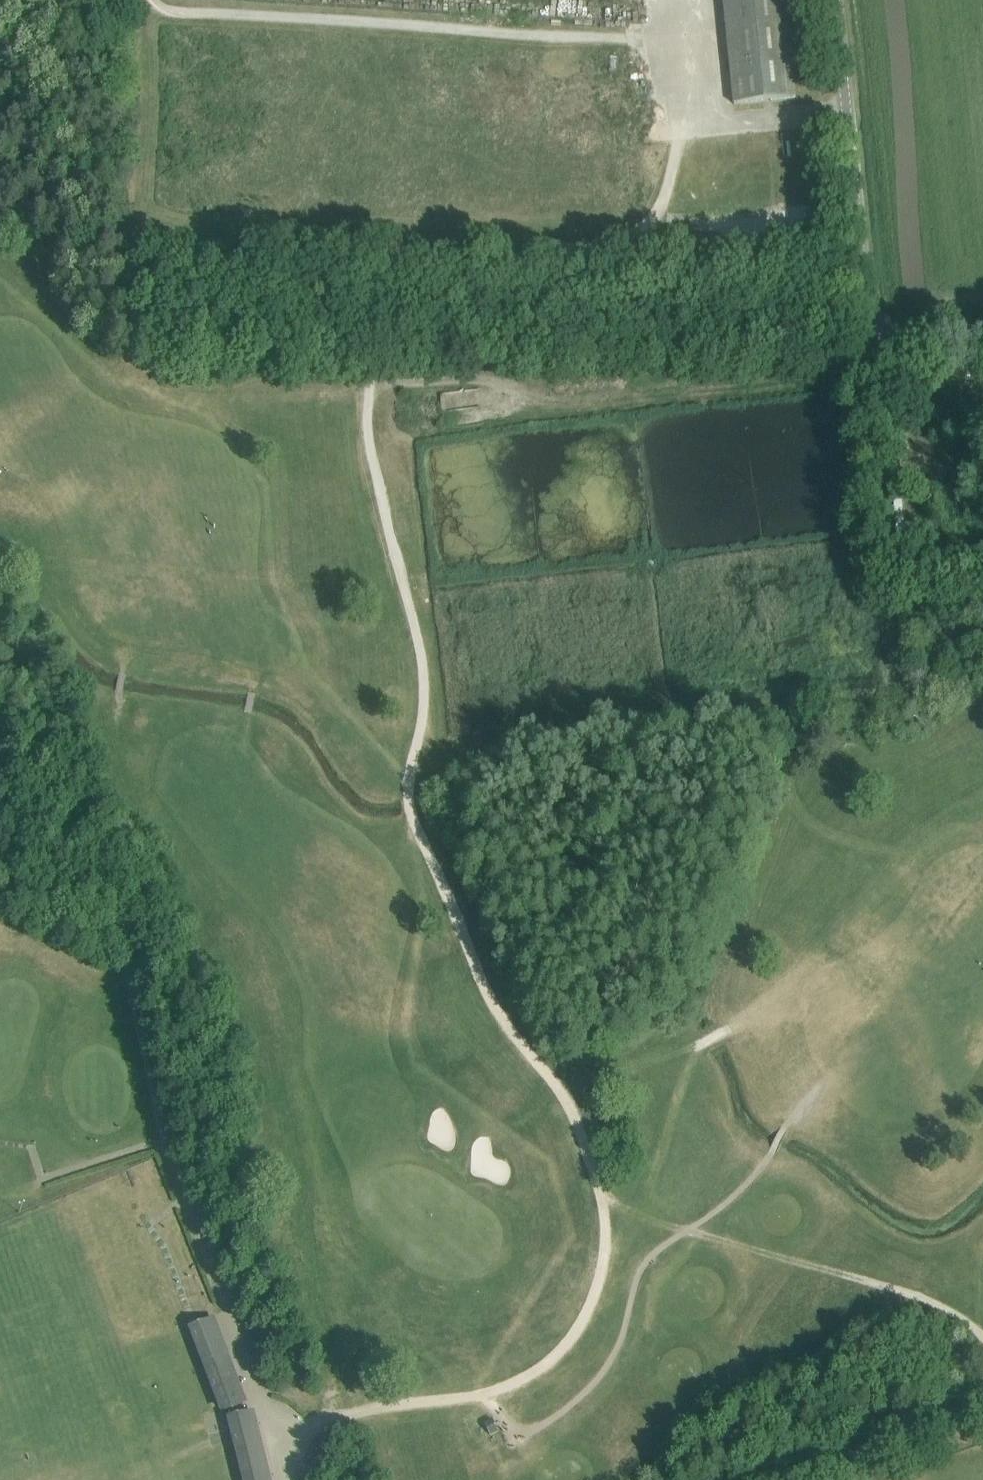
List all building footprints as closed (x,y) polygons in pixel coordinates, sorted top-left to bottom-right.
[(732,105),(776,100),(796,98),(786,0),(722,0),(732,105)] [(186,1330),(224,1420),(241,1479),(270,1479),(252,1414),(249,1405),(214,1319),(186,1330)]
